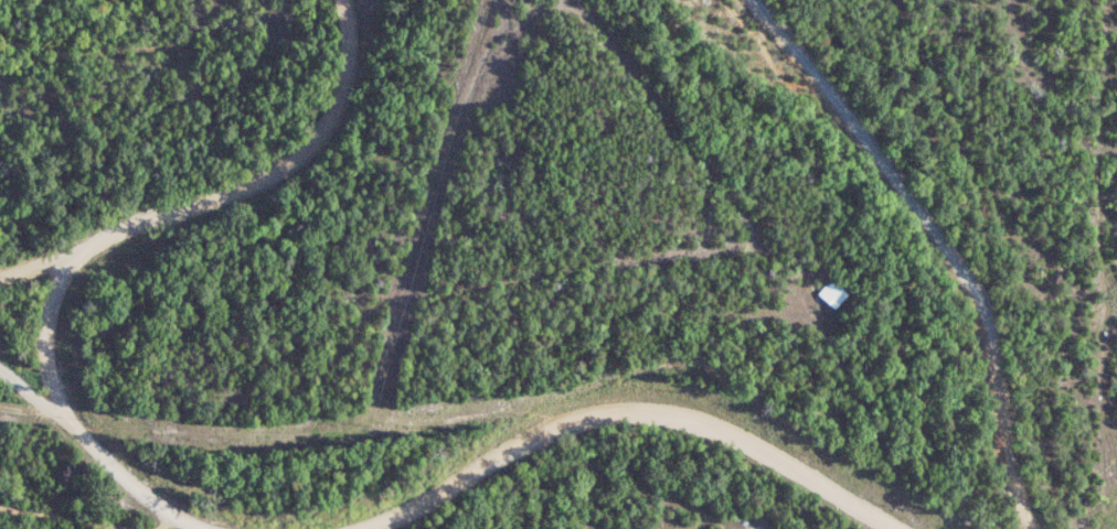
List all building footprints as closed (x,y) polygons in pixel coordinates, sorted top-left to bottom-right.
[(835,306),(844,290),(826,279),(817,296),(835,306)]
